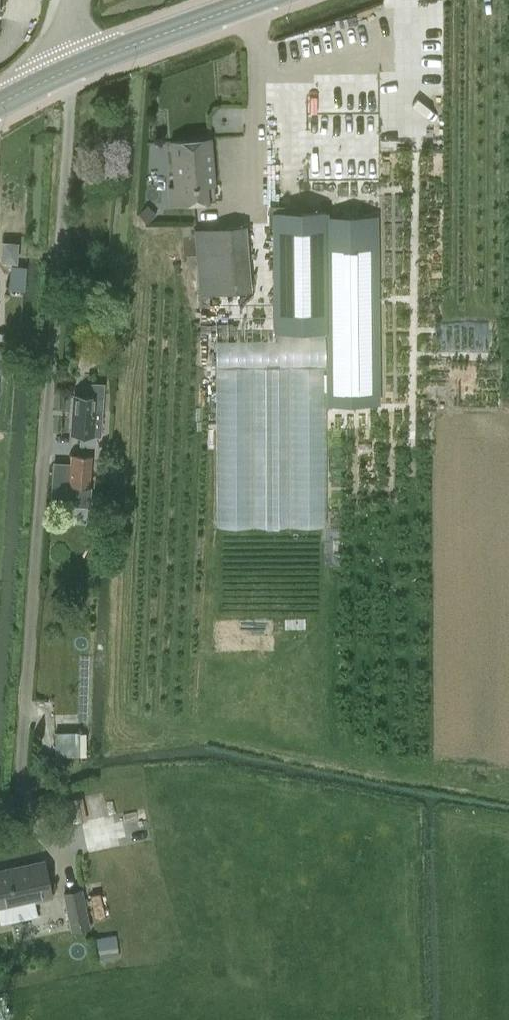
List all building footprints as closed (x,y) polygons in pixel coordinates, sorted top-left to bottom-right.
[(379,193),(380,82),(364,82),(363,193),(379,193)] [(167,188),(169,205),(213,201),(212,185),(214,185),(209,138),(169,142),(173,187),(167,188)] [(147,206),(138,214),(147,223),(156,215),(147,206)] [(300,211),(274,211),(276,331),(326,330),(326,404),(376,404),(375,234),(325,235),(324,216),(324,211),(300,211)] [(245,225),(192,229),(198,295),(250,291),(245,225)] [(16,244),(4,243),(3,260),(15,261),(16,244)] [(24,290),(26,266),(12,265),(10,289),(24,290)] [(253,525),(253,362),(216,362),(216,525),(253,525)] [(289,525),(289,362),(253,362),(253,525),(289,525)] [(323,413),(323,362),(289,362),(289,525),(323,525),(323,413)] [(95,437),(99,437),(103,384),(89,383),(87,384),(84,386),(82,388),(80,390),(79,393),(79,396),(73,395),(71,435),(82,435),(81,445),(95,446),(95,437)] [(92,455),(71,454),(70,461),(58,460),(57,484),(68,485),(67,501),(86,503),(87,487),(90,487),(92,455)] [(51,897),(44,865),(8,873),(7,868),(0,870),(0,908),(51,897)] [(82,887),(62,892),(70,932),(90,927),(82,887)] [(115,934),(91,938),(95,961),(119,957),(115,934)]
